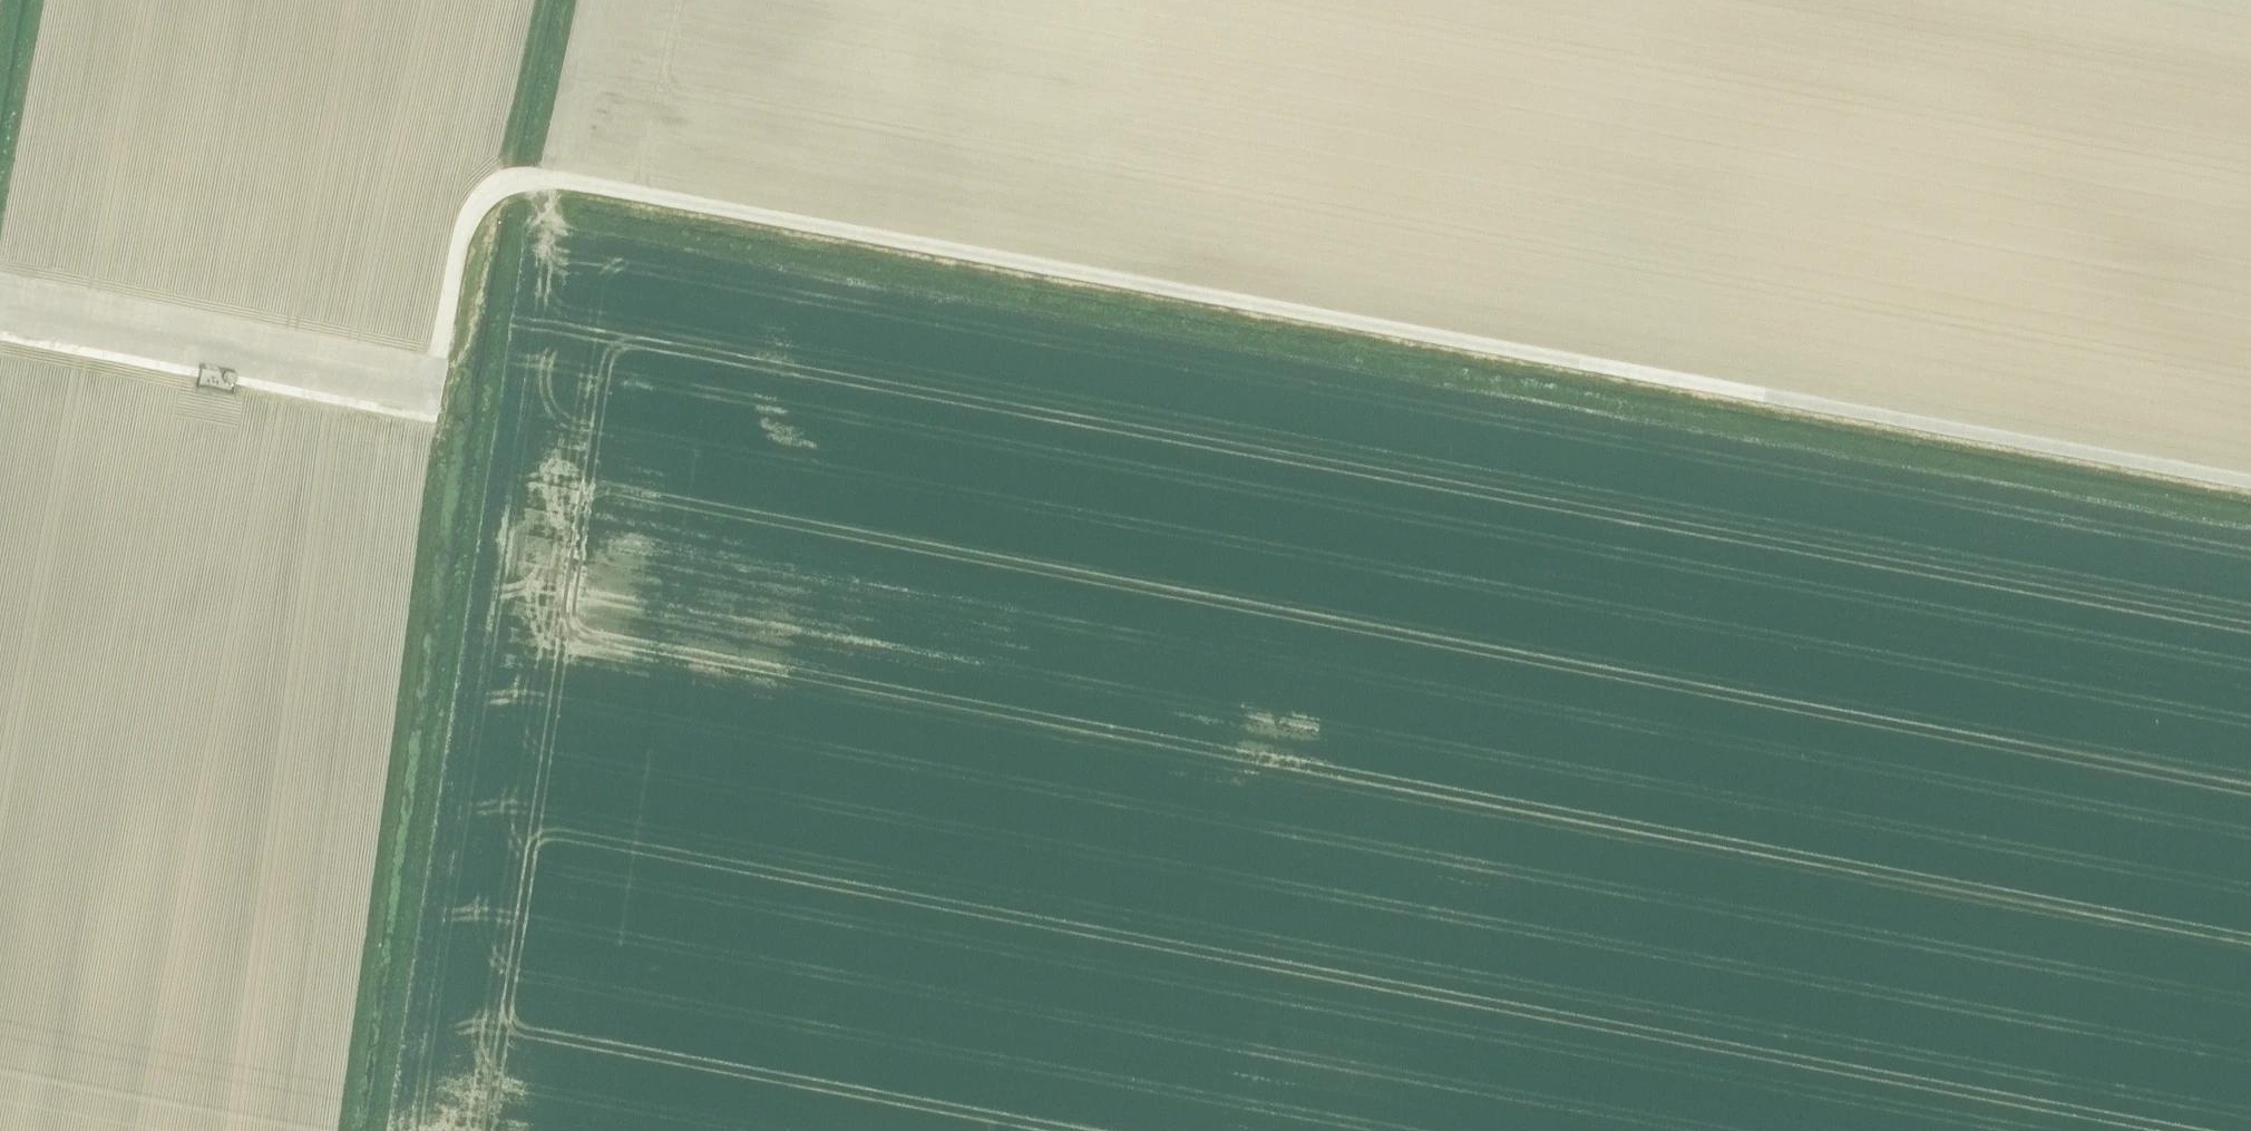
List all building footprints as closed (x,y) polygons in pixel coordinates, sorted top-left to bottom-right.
[(224,375),(222,385),(231,387),(233,377),(224,375)]
